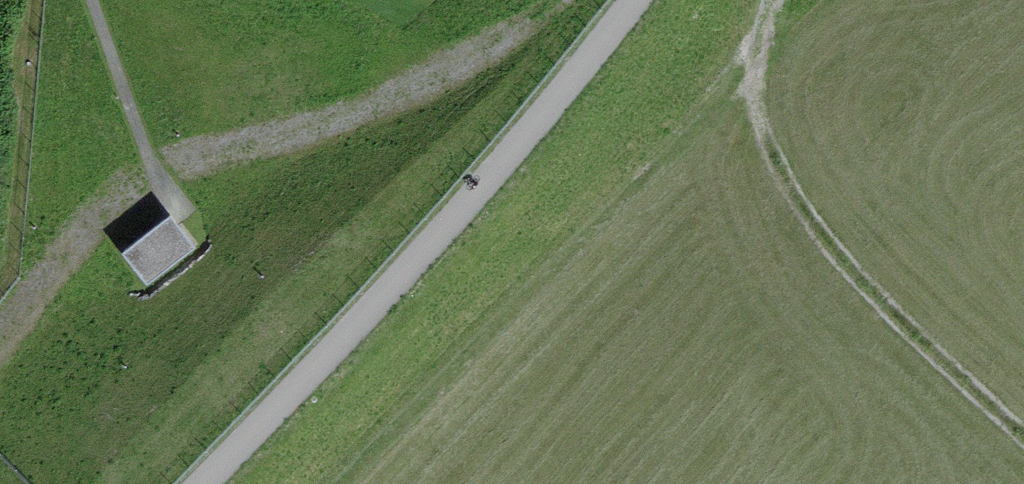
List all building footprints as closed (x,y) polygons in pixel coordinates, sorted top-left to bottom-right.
[(174,212),(125,246),(152,285),(201,250),(174,212)]
